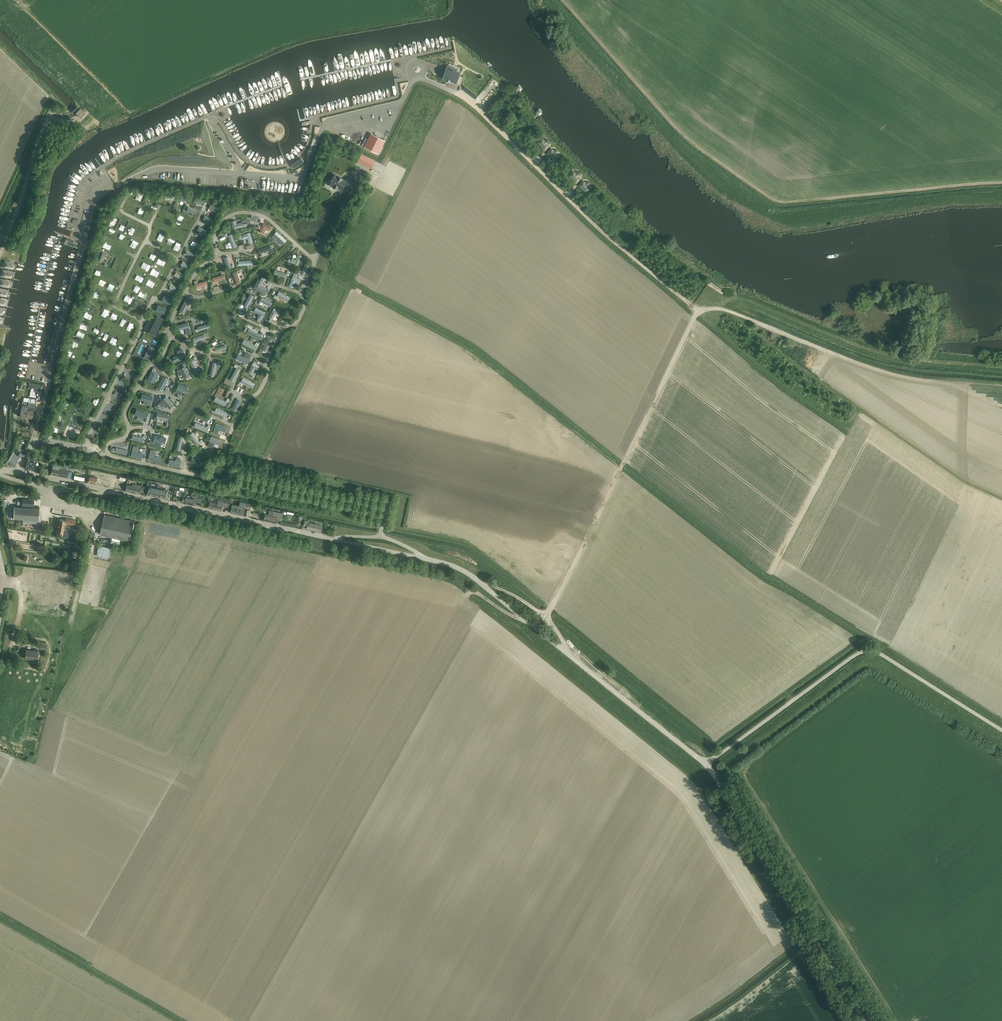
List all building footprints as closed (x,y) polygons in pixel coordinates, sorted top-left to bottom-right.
[(458,69),(447,65),(442,79),(445,80),(445,81),(451,83),(451,82),(456,84),(461,72),(457,71),(458,69)] [(85,113),(80,108),(75,113),(77,114),(80,117),(85,113)] [(382,139),(375,135),(367,149),(375,152),(382,139)] [(360,158),(358,162),(359,162),(372,168),(376,160),(362,154),(360,158)] [(292,165),(291,165),(294,168),(304,162),(301,158),(292,165)] [(373,176),(369,174),(365,182),(369,184),(373,176)] [(338,177),(334,175),(330,184),(334,186),(333,187),(337,189),(338,188),(342,190),(344,185),(347,186),(347,187),(350,189),(353,183),(346,179),(346,181),(342,179),(343,178),(342,178),(342,179),(340,178),(340,177),(338,176),(338,177)] [(236,222),(238,230),(252,227),(251,223),(242,225),(241,221),(236,222)] [(263,224),(260,232),(264,234),(265,229),(270,231),(271,227),(263,224)] [(255,233),(248,236),(252,245),(258,242),(255,233)] [(232,237),(236,249),(241,248),(236,235),(232,237)] [(75,247),(76,243),(71,240),(66,239),(65,243),(75,247)] [(263,254),(280,250),(279,245),(262,249),(263,254)] [(297,259),(297,264),(304,265),(305,256),(302,255),(301,260),(297,259)] [(128,272),(130,266),(123,263),(121,269),(128,272)] [(242,285),(246,284),(244,272),(238,272),(238,276),(241,275),(242,285)] [(281,297),(280,296),(279,297),(286,302),(288,300),(292,302),(294,299),(284,292),(281,297)] [(131,293),(128,296),(135,302),(138,299),(131,293)] [(254,308),(255,302),(260,303),(261,297),(253,295),(250,307),(254,308)] [(196,303),(190,301),(186,313),(191,315),(196,303)] [(264,314),(262,319),(268,321),(270,312),(260,309),(259,313),(264,314)] [(279,309),(274,319),(276,320),(275,323),(283,327),(284,324),(281,323),(286,313),(279,309)] [(152,315),(145,329),(150,331),(149,333),(155,336),(163,319),(157,316),(156,317),(152,315)] [(202,327),(203,330),(200,330),(200,332),(216,329),(215,324),(202,327)] [(265,340),(267,336),(254,329),(252,333),(265,340)] [(200,343),(212,339),(211,334),(198,338),(200,343)] [(261,351),(263,347),(248,341),(246,345),(261,351)] [(231,351),(231,342),(218,342),(218,346),(217,346),(217,352),(231,351)] [(222,364),(217,363),(214,376),(219,377),(222,365),(225,366),(226,363),(222,362),(222,364)] [(264,367),(257,364),(252,374),(258,377),(264,367)] [(232,379),(238,381),(244,369),(238,367),(232,379)] [(191,369),(182,370),(183,380),(193,378),(191,369)] [(123,390),(128,381),(123,378),(118,387),(123,390)] [(244,383),(256,390),(259,385),(246,378),(244,383)] [(31,386),(31,388),(38,389),(38,390),(43,391),(44,385),(31,383),(31,386)] [(28,404),(26,417),(32,418),(34,409),(35,410),(37,399),(29,397),(29,402),(28,401),(27,404),(28,404)] [(161,407),(164,410),(167,407),(174,415),(180,409),(170,397),(163,404),(164,405),(161,407)] [(230,407),(232,402),(219,397),(217,402),(230,407)] [(16,401),(15,409),(21,410),(20,416),(26,417),(28,404),(27,404),(28,402),(28,401),(23,401),(22,403),(20,403),(20,402),(16,401)] [(217,408),(216,412),(231,418),(233,413),(217,408)] [(164,422),(164,425),(167,425),(168,421),(175,421),(175,418),(171,418),(172,414),(161,413),(161,422),(164,422)] [(198,428),(213,432),(214,428),(200,424),(198,428)] [(215,437),(213,447),(219,449),(220,445),(225,446),(226,443),(224,442),(224,439),(215,437)] [(13,453),(6,463),(11,466),(12,465),(14,467),(20,458),(21,458),(23,455),(20,452),(18,456),(15,454),(13,453)] [(33,457),(28,456),(25,469),(34,470),(36,461),(33,460),(33,457)] [(69,471),(64,470),(63,469),(61,469),(61,470),(58,470),(59,465),(54,464),(52,474),(68,478),(69,471)] [(109,487),(111,480),(112,476),(98,473),(98,474),(99,474),(98,478),(90,477),(89,482),(109,487)] [(140,493),(141,488),(141,486),(133,484),(132,486),(127,485),(126,490),(140,493)] [(150,486),(148,494),(160,497),(163,497),(163,498),(163,497),(166,498),(168,490),(161,489),(162,486),(158,485),(157,488),(155,487),(151,487),(151,486),(150,486)] [(15,498),(22,499),(23,494),(17,492),(17,496),(12,495),(11,500),(12,500),(11,503),(14,504),(15,498)] [(201,505),(202,500),(202,499),(197,498),(197,497),(192,495),(192,496),(187,495),(187,497),(184,497),(182,502),(195,505),(195,504),(201,505)] [(14,506),(13,519),(39,520),(39,508),(34,507),(34,500),(22,499),(22,506),(14,506)] [(210,503),(209,508),(221,511),(222,506),(223,507),(228,507),(229,502),(223,501),(220,500),(218,500),(217,504),(213,503),(210,502),(210,503)] [(249,516),(250,511),(251,504),(240,502),(240,505),(233,504),(231,513),(244,515),(249,516)] [(282,521),(283,516),(283,513),(269,510),(268,515),(265,514),(264,520),(277,523),(278,520),(282,521)] [(105,515),(100,534),(130,541),(134,521),(105,515)] [(66,523),(74,525),(75,520),(66,518),(65,520),(59,519),(57,532),(63,533),(65,525),(66,525),(66,523)] [(307,529),(321,532),(322,525),(309,522),(309,521),(305,520),(304,526),(307,527),(307,529)] [(111,548),(99,545),(97,556),(108,559),(111,548)] [(36,591),(37,587),(61,591),(62,582),(35,578),(33,591),(36,591)] [(26,650),(25,658),(30,659),(30,657),(37,658),(38,650),(34,650),(34,651),(26,650)]
